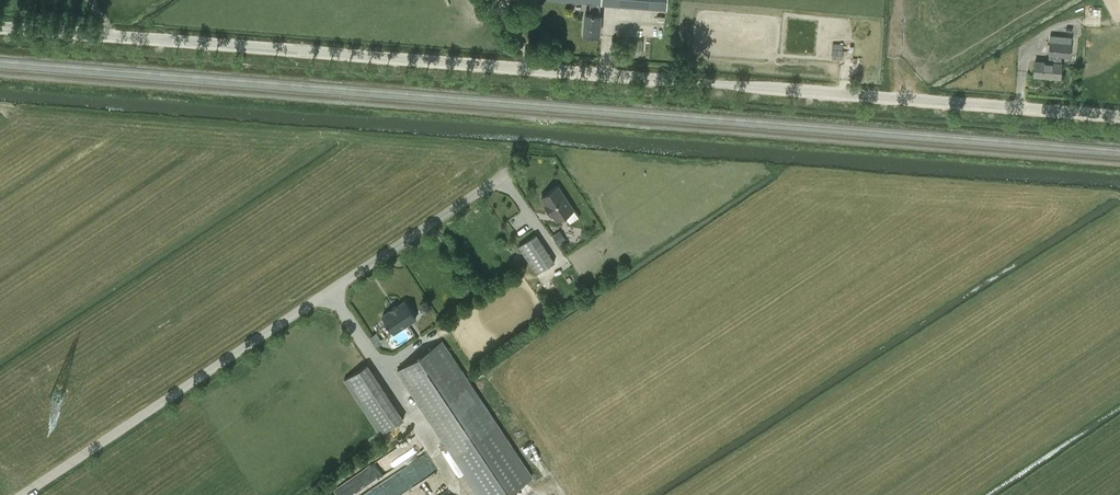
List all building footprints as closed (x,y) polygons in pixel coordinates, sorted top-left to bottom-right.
[(589,13),(586,13),(584,34),(599,35),(601,14),(600,14),(600,4),(668,9),(668,0),(551,0),(590,3),(589,13)] [(1086,15),(1100,15),(1101,5),(1086,5),(1086,15)] [(641,36),(655,37),(655,25),(641,24),(641,36)] [(1049,34),(1047,62),(1035,61),(1034,76),(1060,78),(1062,57),(1071,57),(1072,36),(1049,34)] [(833,43),(833,58),(844,58),(844,43),(833,43)] [(557,220),(574,209),(559,186),(542,197),(547,204),(545,205),(552,216),(553,215),(557,220)] [(552,236),(558,244),(566,239),(560,231),(552,236)] [(519,246),(538,273),(555,262),(536,234),(519,246)] [(383,315),(394,333),(416,318),(405,301),(399,305),(399,304),(390,310),(383,315)] [(454,455),(481,494),(504,494),(532,477),(442,341),(398,370),(454,455)] [(381,434),(404,419),(367,364),(345,379),(381,434)] [(333,485),(339,494),(401,494),(414,488),(401,465),(408,462),(401,449),(333,485)]
